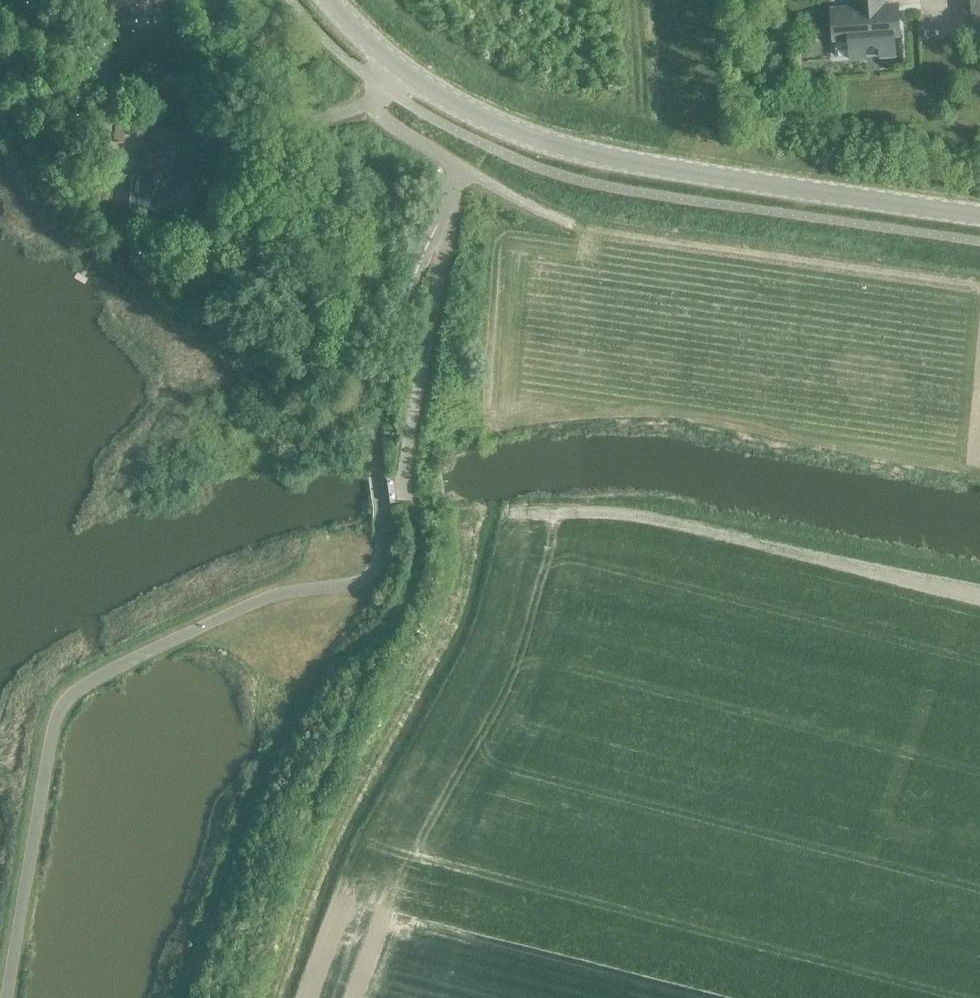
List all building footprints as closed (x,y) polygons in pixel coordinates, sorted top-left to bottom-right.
[(128,15),(147,9),(145,5),(162,0),(103,0),(105,8),(111,26),(130,20),(128,15)] [(896,8),(880,9),(879,0),(852,0),(853,11),(829,13),(832,43),(847,41),(849,61),(864,60),(864,56),(868,51),(873,51),(877,55),(878,59),(893,58),(892,38),(898,37),(896,8)] [(971,23),(979,23),(979,0),(970,0),(971,23)] [(113,109),(110,140),(120,140),(122,119),(135,121),(134,136),(146,137),(147,122),(154,122),(155,113),(113,109)] [(131,176),(128,207),(155,210),(156,198),(162,199),(165,172),(166,172),(168,152),(141,150),(138,177),(131,176)]
